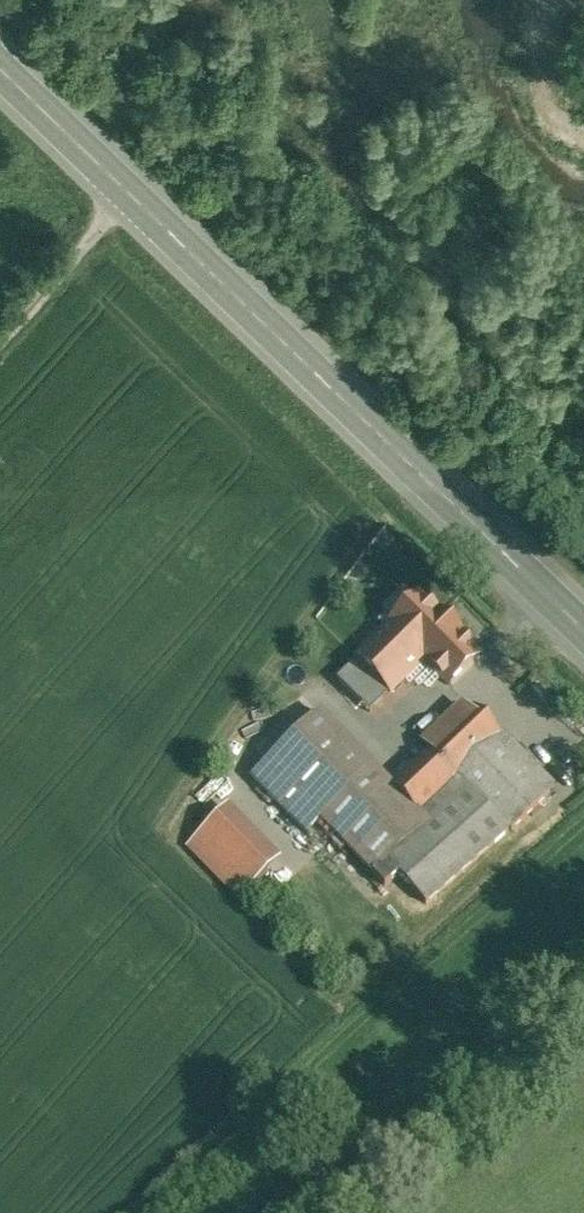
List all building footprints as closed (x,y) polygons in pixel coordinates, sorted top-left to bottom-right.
[(485,662),(427,604),(400,631),(398,633),(424,659),(456,691),(485,662)] [(393,624),(359,658),(359,659),(381,681),(391,691),(424,659),(398,633),(400,631),(393,624)] [(359,658),(338,679),(360,702),(381,681),(359,659),(359,658)] [(393,786),(355,823),(400,873),(427,903),(511,828),(512,830),(550,795),(495,739),(500,734),(475,707),(393,786)] [(321,711),(267,763),(319,817),(373,764),(321,711)] [(319,817),(267,763),(254,777),(307,832),(321,819),(319,817)] [(373,764),(319,817),(321,819),(375,874),(386,886),(400,873),(355,823),(393,786),(373,764)] [(269,870),(217,817),(189,844),(242,897),(269,870)]
